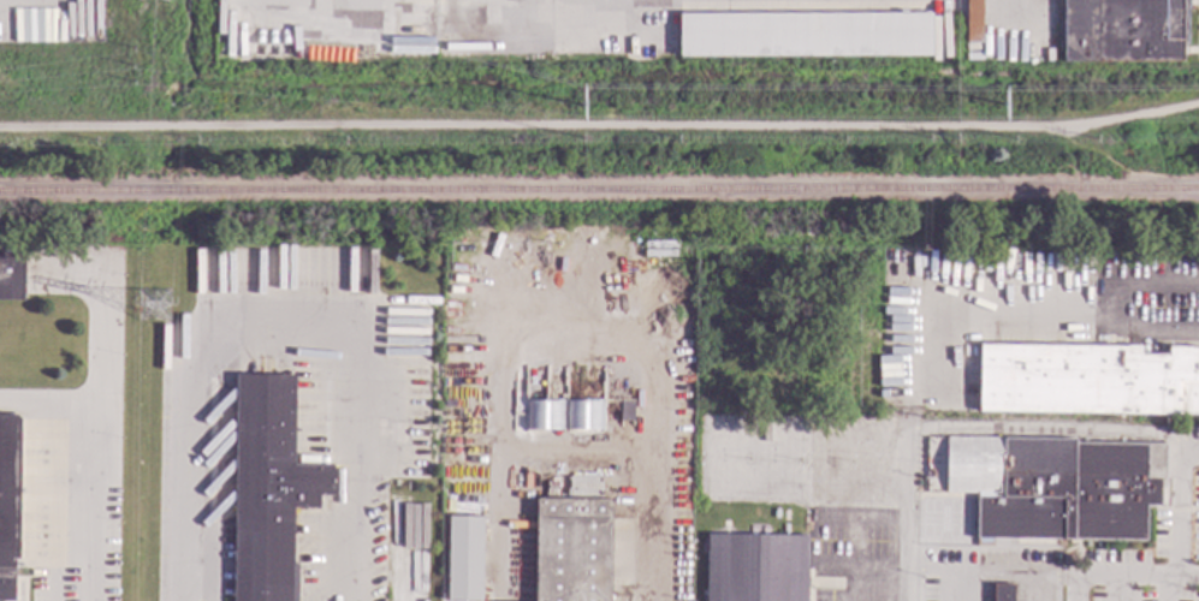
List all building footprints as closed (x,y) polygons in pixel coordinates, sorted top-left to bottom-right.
[(966,43),(966,0),(983,0),(983,43),(966,43)] [(1063,63),(1064,0),(1185,0),(1185,64),(1063,63)] [(931,56),(678,56),(678,14),(931,13),(931,56)] [(23,302),(0,301),(0,245),(24,245),(23,302)] [(1168,347),(1198,348),(1198,416),(978,412),(979,345),(1140,347),(1140,356),(1168,356),(1168,347)] [(292,508),(291,600),(224,600),(225,572),(233,572),(236,375),(295,376),(293,466),(332,466),(332,496),(319,496),(319,510),(292,508)] [(599,404),(598,423),(535,422),(536,401),(599,404)] [(564,431),(564,402),(524,402),(525,432),(564,431)] [(13,600),(0,600),(0,416),(16,416),(19,419),(18,560),(13,560),(13,589),(25,589),(25,600),(13,600)] [(1075,444),(1165,445),(1165,488),(1159,488),(1159,507),(1146,507),(1145,541),(975,538),(977,494),(944,493),(945,438),(1075,440),(1075,444)] [(611,500),(610,600),(534,600),(536,499),(611,500)] [(481,600),(446,600),(447,517),(482,518),(481,600)] [(159,525),(158,555),(162,557),(161,588),(148,587),(150,525),(159,525)] [(808,537),(807,600),(705,600),(706,535),(808,537)] [(1014,585),(1013,600),(993,600),(993,584),(1014,585)]
